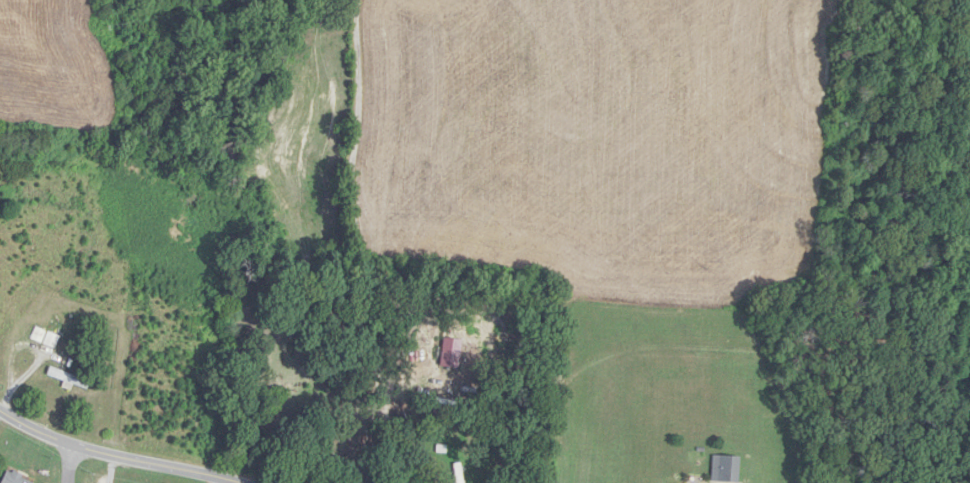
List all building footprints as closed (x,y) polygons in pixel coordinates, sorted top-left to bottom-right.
[(33,338),(56,349),(62,338),(38,326),(33,338)] [(92,380),(52,369),(50,377),(89,389),(92,380)] [(9,471),(3,482),(35,482),(9,471)]
